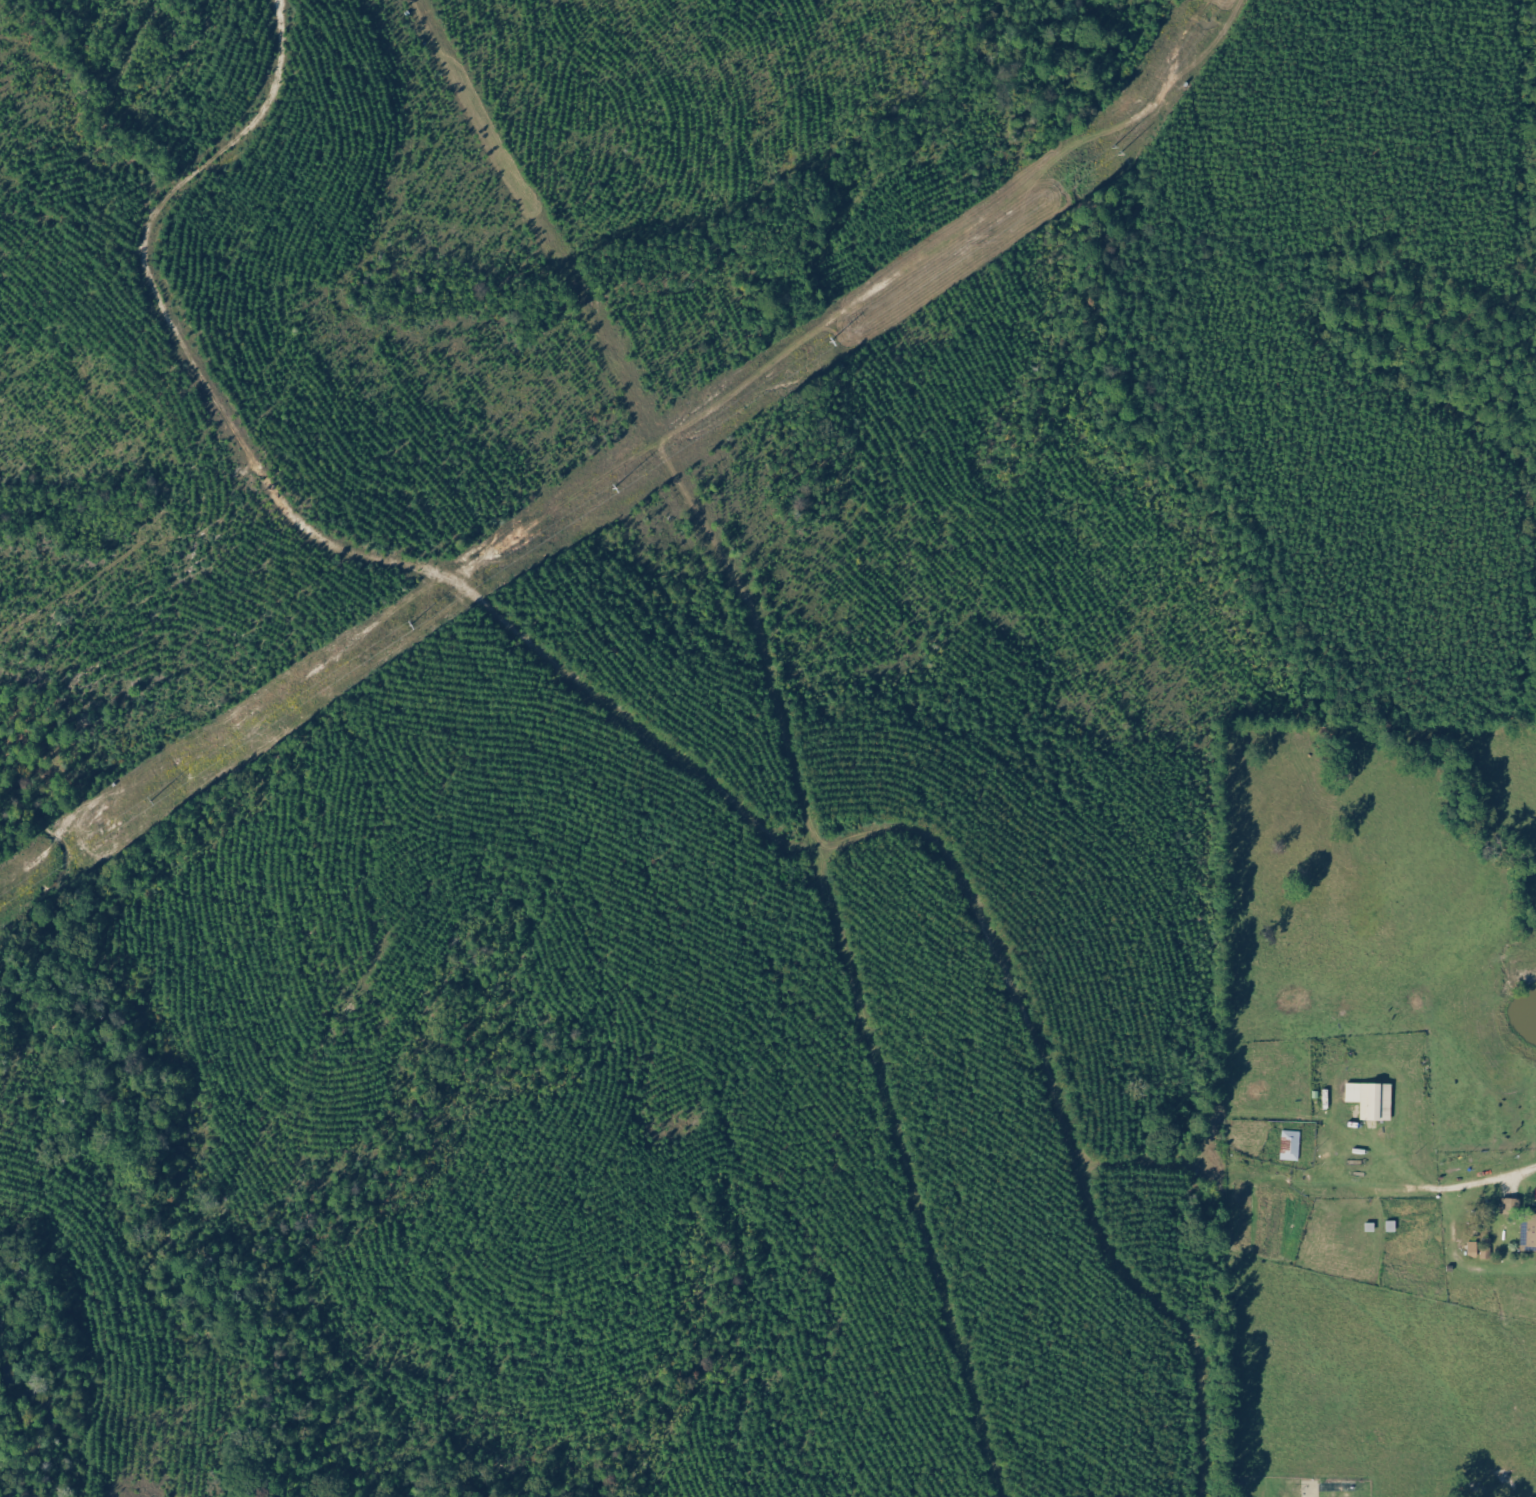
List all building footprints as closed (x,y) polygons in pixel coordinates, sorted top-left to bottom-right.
[(1362,1121),(1394,1122),(1395,1085),(1348,1084),(1348,1103),(1363,1103),(1362,1121)] [(1282,1160),(1301,1161),(1302,1132),(1283,1131),(1282,1160)] [(1522,1246),(1535,1247),(1535,1215),(1523,1215),(1522,1246)] [(1469,1258),(1478,1258),(1479,1242),(1470,1242),(1469,1258)]
